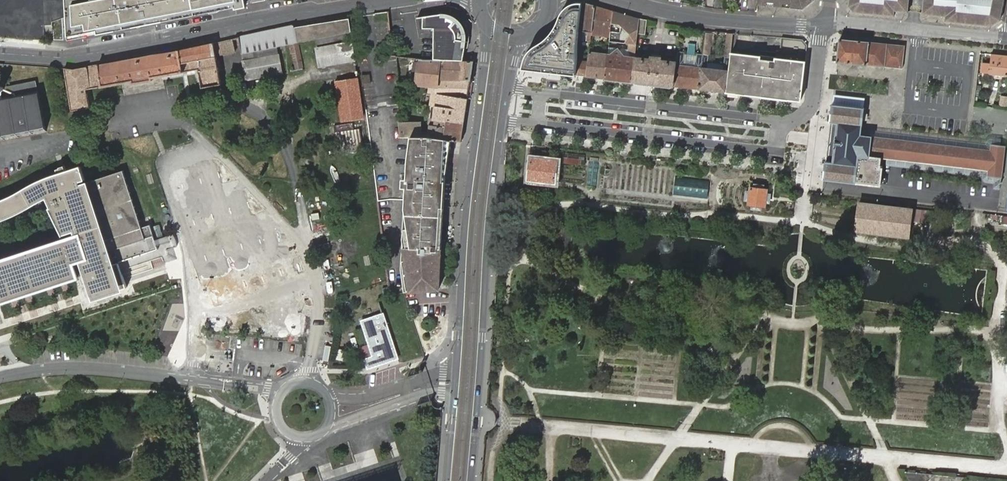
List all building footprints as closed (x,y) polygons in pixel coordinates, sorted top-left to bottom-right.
[(66,18),(67,37),(180,16),(191,13),(244,3),(243,0),(65,0),(66,18)] [(756,5),(783,7),(784,4),(793,4),(793,8),(801,9),(812,2),(812,0),(756,0),(756,5)] [(847,6),(850,10),(891,15),(892,9),(906,10),(907,0),(848,0),(847,6)] [(920,11),(943,14),(942,21),(983,26),(990,27),(999,21),(1004,0),(921,0),(920,11)] [(567,73),(576,75),(578,61),(578,44),(579,38),(583,2),(578,2),(573,3),(569,5),(565,8),(562,12),(560,16),(557,22),(553,30),(549,35),(544,40),(540,43),(535,46),(531,49),(528,52),(525,57),(524,62),(523,69),(567,73)] [(591,40),(595,6),(583,2),(579,38),(591,40)] [(612,11),(595,6),(591,40),(590,42),(594,43),(594,35),(609,36),(610,33),(610,29),(611,23),(612,11)] [(631,16),(612,11),(611,23),(630,26),(631,16)] [(443,14),(425,16),(424,29),(434,30),(433,59),(464,60),(467,42),(467,40),(467,38),(467,35),(466,33),(466,31),(465,29),(465,27),(464,26),(462,24),(461,22),(460,21),(459,20),(456,18),(453,16),(451,15),(447,14),(443,14)] [(288,26),(239,36),(243,56),(247,77),(282,73),(277,46),(290,43),(296,71),(303,69),(297,42),(314,38),(353,32),(351,16),(288,26)] [(639,18),(631,16),(630,26),(627,50),(636,51),(637,33),(639,18)] [(646,19),(639,18),(637,33),(645,34),(646,19)] [(353,32),(314,38),(316,45),(353,37),(353,32)] [(708,55),(703,54),(699,89),(726,92),(729,57),(730,52),(732,33),(726,32),(722,69),(707,68),(708,55)] [(803,79),(806,44),(803,39),(799,39),(782,37),(780,57),(778,76),(803,79)] [(232,38),(213,42),(215,55),(234,51),(232,38)] [(902,69),(905,45),(840,39),(837,62),(902,69)] [(73,68),(64,67),(72,110),(89,107),(87,89),(131,81),(132,83),(152,79),(152,77),(198,70),(201,87),(221,83),(215,55),(213,42),(172,51),(73,68)] [(320,65),(354,59),(350,43),(317,49),(320,65)] [(620,55),(635,57),(636,51),(627,50),(620,49),(620,52),(620,55)] [(607,54),(605,78),(632,81),(635,57),(620,55),(620,52),(614,51),(613,55),(607,54)] [(589,52),(588,62),(587,76),(605,78),(607,54),(589,52)] [(684,52),(678,52),(676,62),(674,86),(699,89),(703,54),(696,54),(695,66),(683,65),(684,52)] [(696,54),(684,52),(683,65),(695,66),(696,54)] [(778,76),(780,57),(760,55),(760,56),(730,52),(729,57),(726,92),(776,97),(778,76)] [(991,54),(990,64),(983,63),(981,73),(989,74),(1006,77),(1006,56),(991,54)] [(635,57),(632,81),(674,86),(676,62),(660,60),(661,55),(656,55),(656,57),(651,57),(651,59),(635,57)] [(437,77),(469,79),(472,60),(464,60),(422,59),(417,58),(415,84),(428,85),(436,86),(437,77)] [(588,62),(578,61),(576,75),(587,76),(588,62)] [(361,74),(362,82),(370,82),(369,73),(361,74)] [(778,76),(776,97),(801,100),(803,79),(778,76)] [(448,120),(463,122),(469,79),(437,77),(436,86),(428,85),(428,90),(435,91),(436,88),(442,89),(441,105),(435,104),(435,106),(430,105),(430,118),(448,121),(448,120)] [(362,116),(357,80),(336,82),(341,119),(362,116)] [(46,132),(37,81),(7,87),(9,95),(0,97),(0,140),(46,132)] [(855,183),(858,155),(860,135),(862,116),(863,108),(832,104),(830,122),(837,123),(833,162),(826,161),(824,179),(855,183)] [(446,139),(460,141),(463,122),(448,120),(448,121),(430,118),(429,133),(421,133),(421,121),(399,121),(400,136),(410,136),(428,137),(428,136),(446,139)] [(830,122),(826,161),(833,162),(837,123),(830,122)] [(332,126),(336,154),(362,151),(359,130),(351,132),(350,124),(332,126)] [(990,150),(860,135),(858,155),(855,183),(880,185),(882,168),(879,168),(880,157),(988,170),(987,176),(1000,177),(1001,177),(1005,147),(991,145),(990,150)] [(440,221),(446,139),(428,136),(428,137),(410,136),(407,162),(406,178),(402,178),(401,187),(406,187),(405,197),(405,202),(402,239),(405,239),(404,225),(440,221)] [(564,152),(563,163),(584,165),(585,154),(564,152)] [(557,161),(530,158),(528,179),(554,182),(557,161)] [(597,161),(590,160),(587,186),(594,187),(597,161)] [(79,277),(78,275),(86,273),(90,288),(93,295),(118,286),(119,290),(128,287),(123,272),(119,261),(158,249),(156,242),(155,240),(149,223),(142,225),(122,169),(81,183),(80,178),(85,177),(80,164),(64,170),(46,177),(35,181),(19,190),(7,196),(1,200),(0,200),(0,220),(12,215),(28,207),(39,202),(47,196),(49,200),(52,205),(50,205),(64,234),(74,229),(76,234),(0,260),(0,303),(79,277)] [(672,195),(706,200),(709,181),(674,176),(672,195)] [(751,208),(760,209),(760,206),(765,206),(765,202),(769,203),(769,194),(766,194),(767,189),(763,189),(763,186),(754,185),(753,188),(750,188),(749,192),(745,191),(744,200),(748,200),(748,204),(752,205),(751,208)] [(910,221),(911,209),(859,203),(856,231),(908,237),(910,221)] [(911,208),(911,209),(910,221),(935,223),(936,211),(911,208)] [(435,288),(440,221),(404,225),(405,239),(402,239),(401,243),(401,262),(401,267),(402,279),(403,288),(435,288)] [(201,290),(214,288),(212,272),(199,274),(201,290)] [(398,358),(383,313),(362,319),(370,344),(362,347),(368,368),(390,360),(398,358)]
